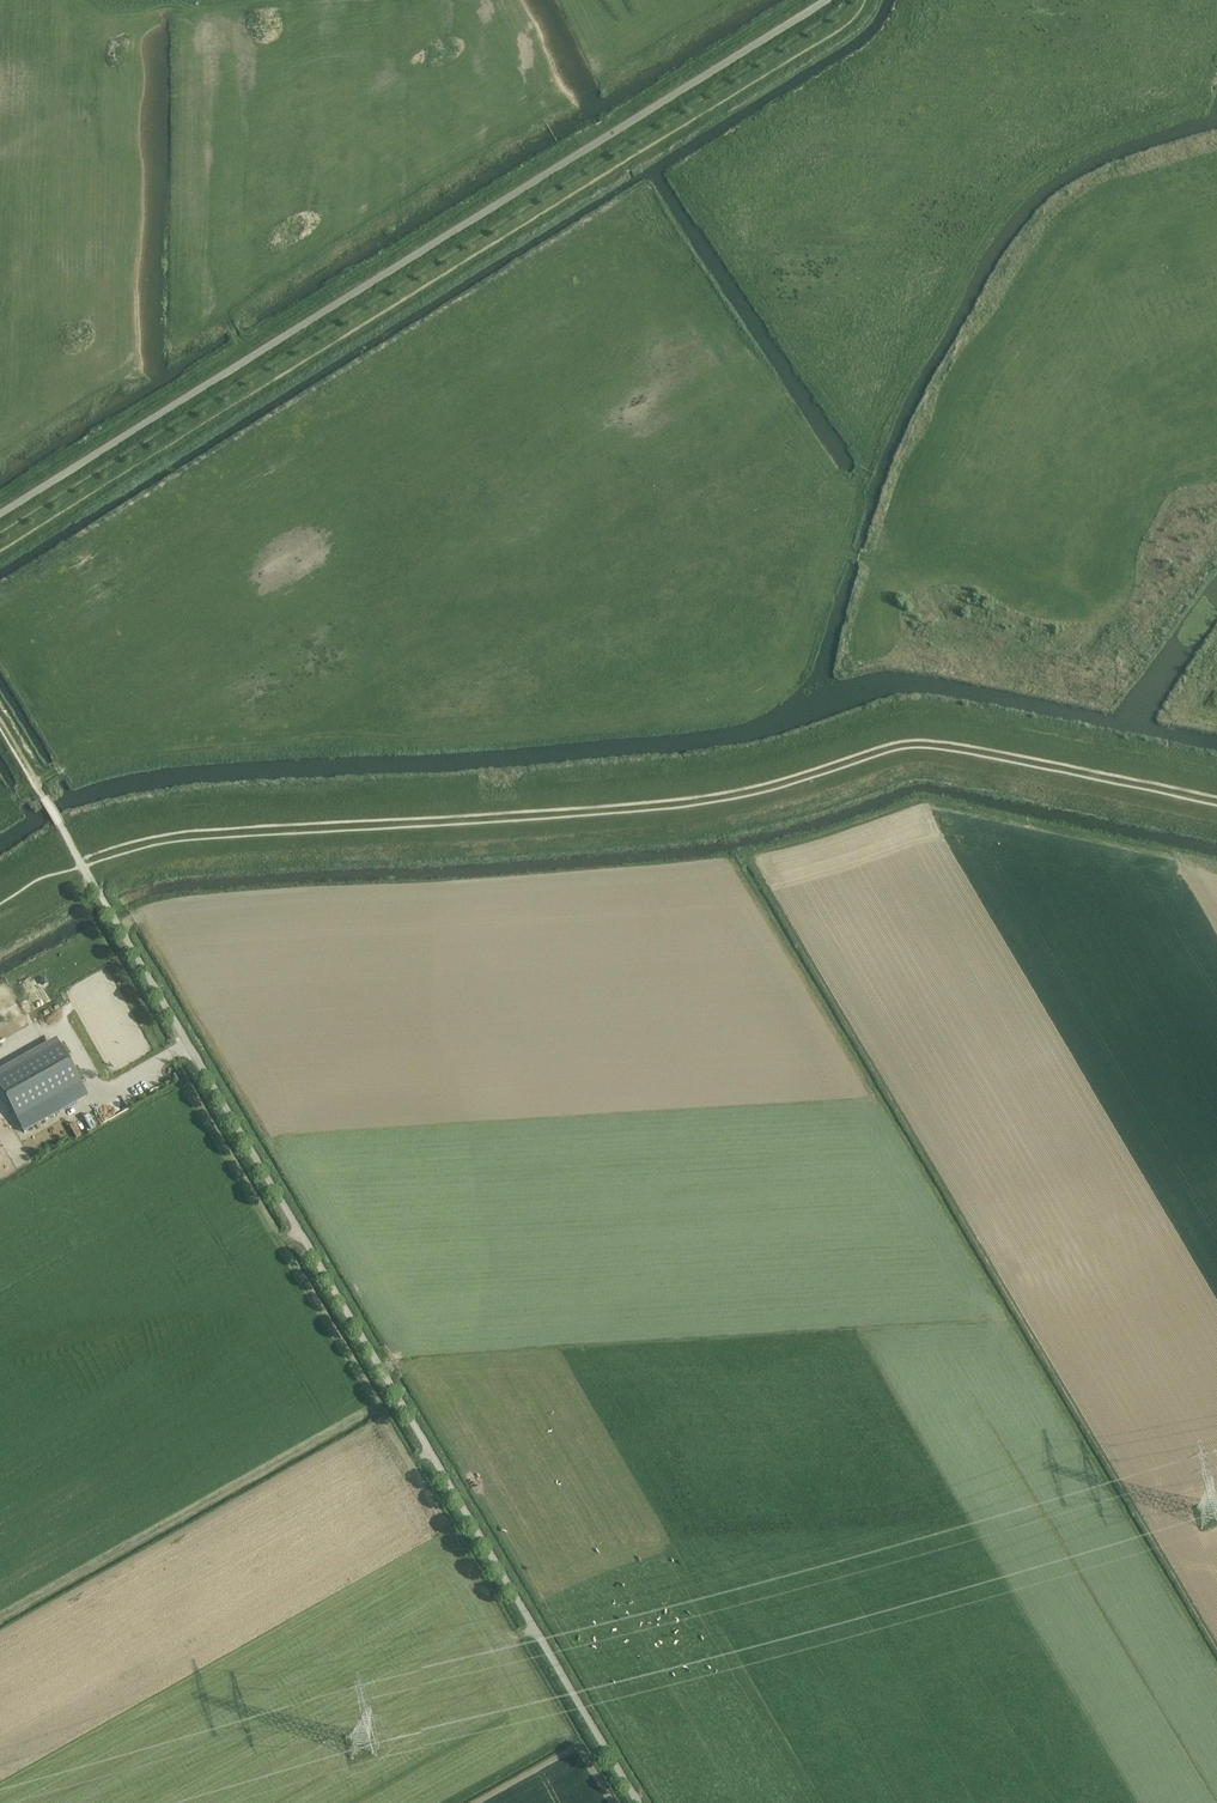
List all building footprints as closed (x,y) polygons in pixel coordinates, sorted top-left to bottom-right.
[(59,1045),(56,1038),(0,1070),(0,1078),(59,1045)] [(0,1078),(0,1091),(16,1119),(16,1120),(23,1132),(59,1112),(52,1099),(81,1083),(59,1045),(0,1078)] [(81,1083),(52,1099),(59,1112),(88,1096),(81,1083)]
